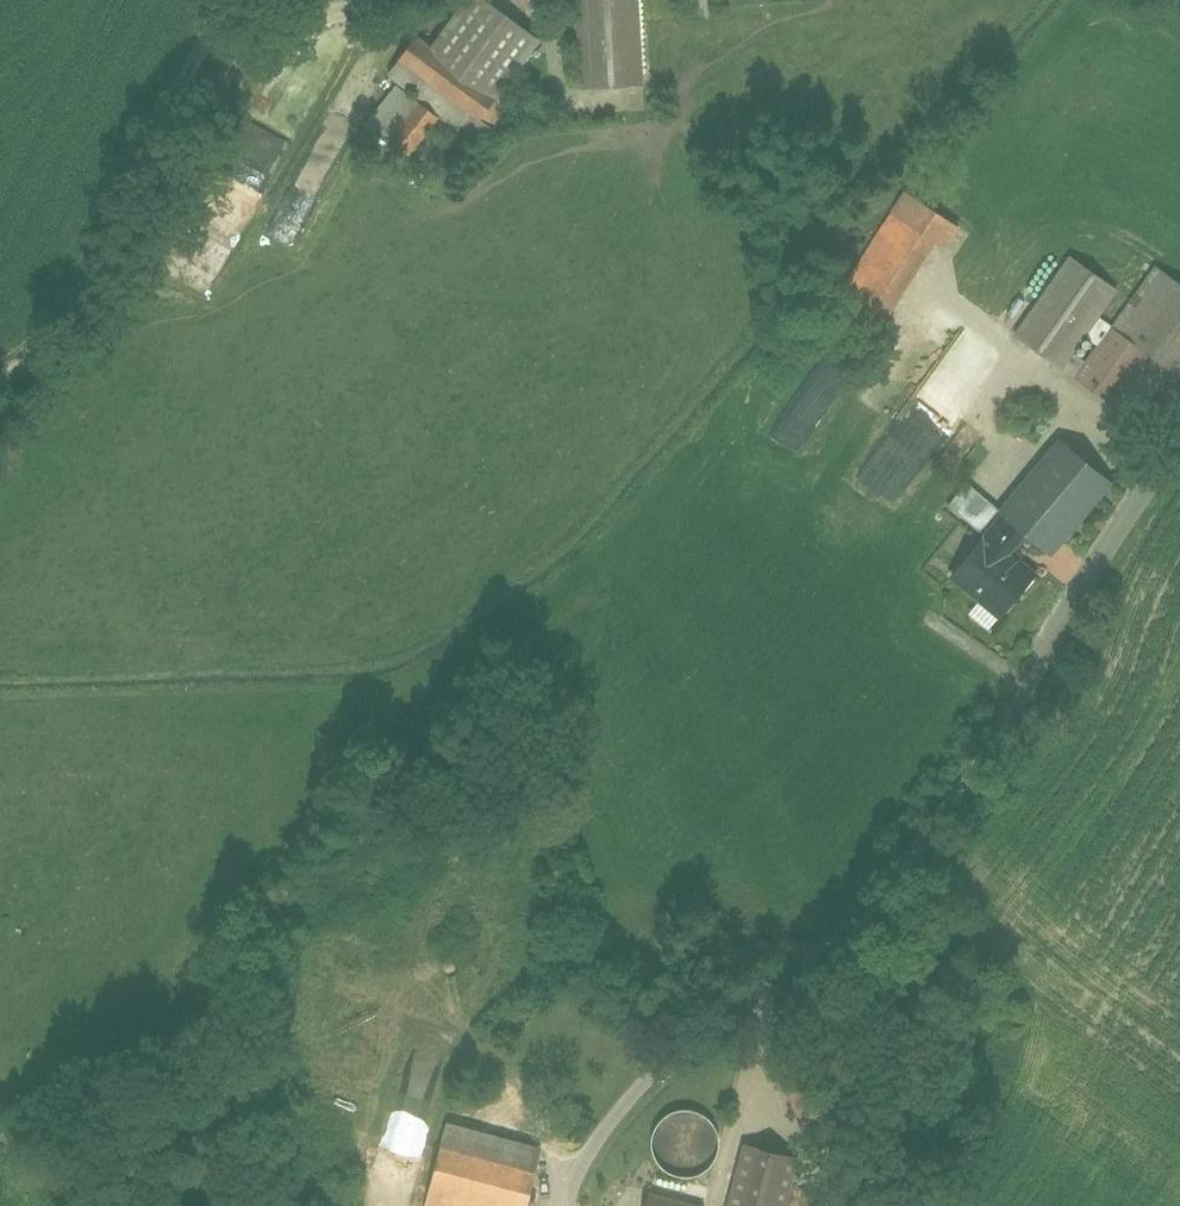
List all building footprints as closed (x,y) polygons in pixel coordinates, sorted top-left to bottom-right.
[(401,155),(441,104),(471,127),(536,43),(480,0),(461,0),(425,47),(405,32),(384,59),(398,70),(358,122),(360,123),(401,155)] [(642,0),(588,0),(592,75),(645,73),(642,0)] [(208,284),(272,168),(235,148),(198,215),(219,226),(191,275),(208,284)] [(956,226),(904,193),(836,301),(888,334),(924,277),(956,226)] [(1028,326),(1064,355),(1117,289),(1080,260),(1028,326)] [(1159,264),(1085,370),(1120,395),(1156,344),(1179,361),(1179,279),(1159,264)] [(902,417),(864,460),(900,492),(938,448),(902,417)] [(954,567),(1009,608),(1038,568),(1011,548),(1029,523),(1057,543),(1110,471),(1058,433),(1011,498),(981,476),(958,507),(984,526),(954,567)] [(714,1143),(715,1137),(714,1131),(712,1126),(709,1120),(706,1116),(701,1112),(696,1109),(690,1108),(684,1107),(678,1108),(673,1110),(667,1113),(662,1117),(659,1121),(656,1126),(655,1132),(654,1138),(655,1143),(657,1149),(660,1155),(664,1159),(668,1162),(673,1165),(679,1167),(685,1167),(691,1167),(696,1165),(701,1162),(706,1158),(710,1154),(712,1149),(714,1143)] [(438,1113),(423,1204),(434,1205),(520,1205),(532,1128),(438,1113)] [(727,1205),(779,1205),(797,1151),(750,1136),(727,1205)] [(707,1202),(647,1188),(643,1205),(706,1205),(707,1202)]
